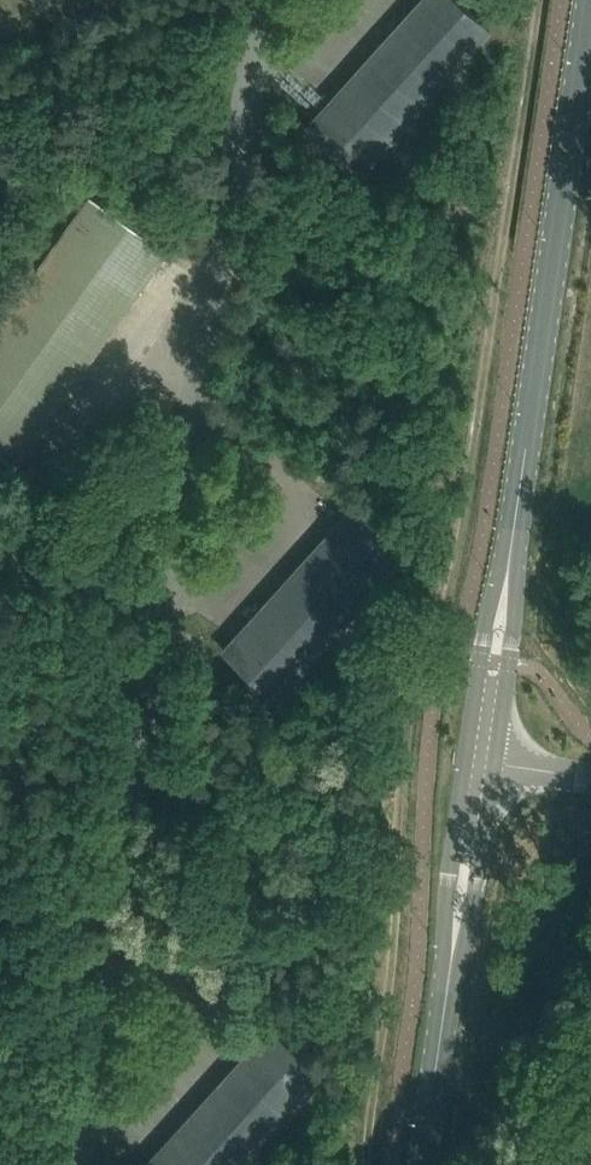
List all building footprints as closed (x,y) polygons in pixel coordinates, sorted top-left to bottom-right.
[(319,112),(307,125),(360,173),(491,28),(459,0),(420,0),(319,112)] [(89,192),(0,318),(0,451),(16,462),(168,247),(89,192)] [(344,515),(236,635),(224,648),(277,696),(407,551),(354,504),(344,515)] [(150,1159),(145,1164),(241,1164),(324,1074),(271,1026),(258,1040),(150,1159)]
